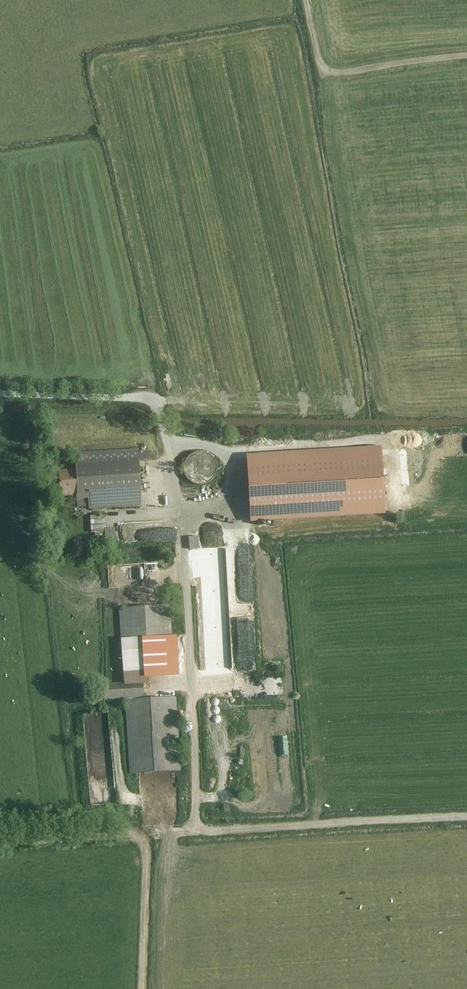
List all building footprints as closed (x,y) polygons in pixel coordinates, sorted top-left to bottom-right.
[(92,507),(144,504),(141,447),(79,451),(80,466),(65,467),(66,492),(83,491),(83,498),(92,497),(92,507)] [(383,447),(247,455),(251,523),(387,515),(383,447)] [(188,474),(191,479),(196,483),(202,485),(208,485),(214,483),(219,479),(222,473),(223,467),(222,461),(218,456),(213,452),(208,450),(201,450),(196,452),(191,456),(188,462),(187,468),(188,474)] [(107,540),(117,539),(116,527),(106,528),(105,516),(91,517),(92,531),(106,530),(107,540)] [(125,523),(126,542),(166,540),(165,522),(125,523)] [(127,681),(149,679),(146,632),(170,630),(168,602),(122,605),(127,681)] [(128,700),(132,770),(180,767),(176,697),(128,700)] [(245,714),(246,722),(256,721),(255,713),(245,714)]
